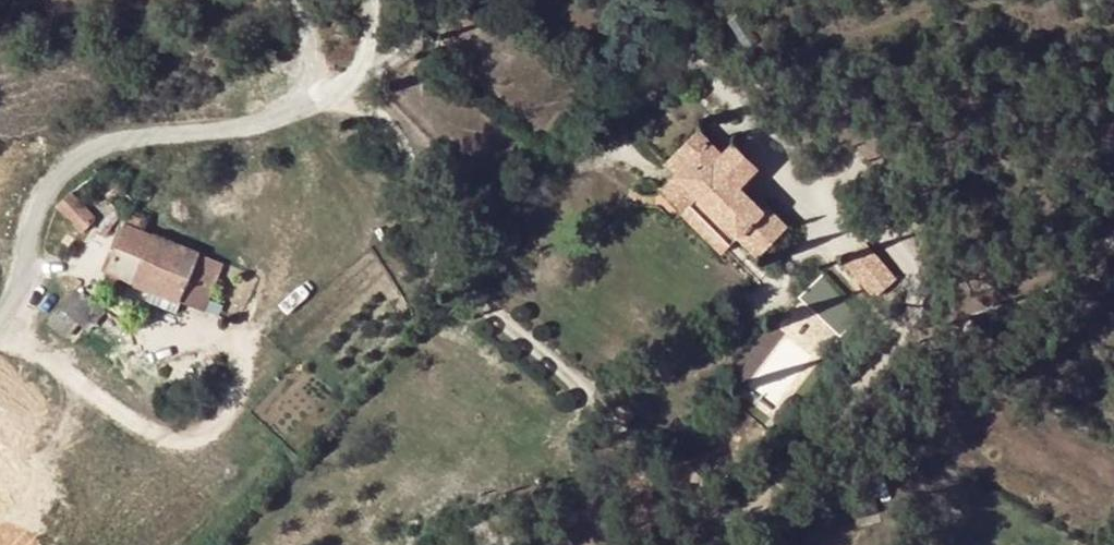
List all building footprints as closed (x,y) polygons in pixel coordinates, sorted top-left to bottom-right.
[(681,213),(696,197),(737,237),(757,257),(786,228),(765,209),(760,214),(736,189),(755,169),(732,145),(721,156),(696,132),(676,153),(686,163),(674,175),(685,186),(670,203),(681,213)] [(676,153),(663,165),(669,171),(674,175),(686,163),(676,153)] [(670,203),(685,186),(674,175),(658,191),(670,203)] [(81,233),(94,219),(70,194),(56,207),(81,233)] [(737,237),(696,197),(681,213),(722,253),(737,237)] [(129,213),(125,225),(143,233),(148,221),(129,213)] [(106,272),(150,290),(180,303),(202,312),(221,265),(143,233),(125,225),(106,272)] [(874,298),(894,280),(863,244),(861,245),(845,260),(843,262),(874,298)] [(861,317),(822,274),(797,298),(840,337),(861,317)] [(176,313),(180,303),(150,290),(146,301),(176,313)] [(778,411),(814,353),(766,323),(730,381),(778,411)] [(729,408),(719,400),(713,409),(723,416),(729,408)]
